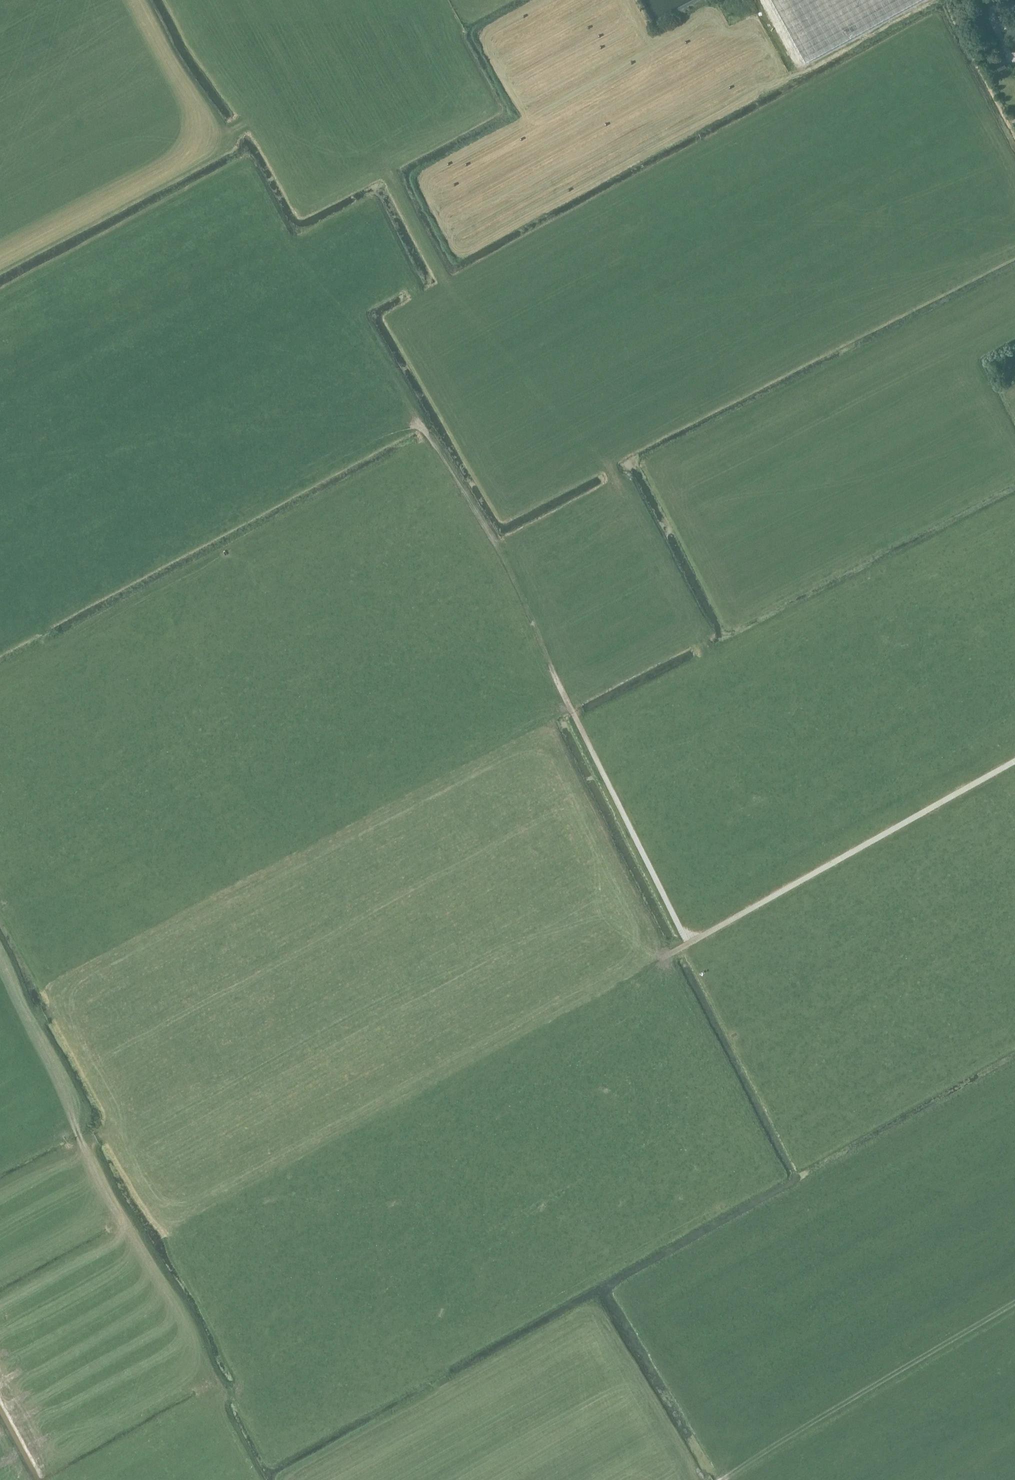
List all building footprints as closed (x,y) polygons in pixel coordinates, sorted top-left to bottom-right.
[(805,65),(923,0),(769,0),(805,65)]
